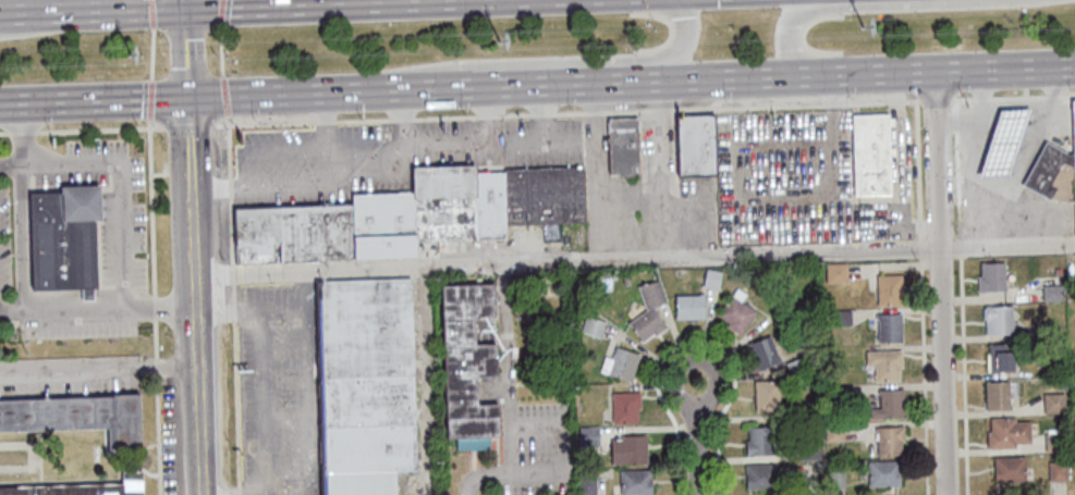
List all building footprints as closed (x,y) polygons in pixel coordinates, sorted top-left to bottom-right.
[(1006,174),(1021,126),(1026,110),(997,111),(992,125),(976,175),(1006,174)] [(885,114),(851,115),(852,196),(888,195),(885,114)] [(674,116),(676,176),(713,175),(711,115),(674,116)] [(607,174),(606,119),(634,119),(636,173),(607,174)] [(1073,150),(1064,151),(1043,140),(1018,183),(1048,198),(1050,195),(1066,200),(1072,171),(1074,164),(1073,150)] [(474,238),(412,239),(410,191),(410,168),(473,166),(473,172),(474,238)] [(503,224),(502,172),(501,169),(581,166),(582,222),(503,224)] [(502,172),(503,224),(503,238),(474,238),(473,172),(502,172)] [(29,290),(27,194),(59,193),(59,188),(96,187),(97,220),(93,220),(94,288),(90,289),(90,299),(81,299),(81,289),(29,290)] [(412,239),(412,257),(351,259),(349,205),(349,194),(410,191),(412,239)] [(349,205),(351,259),(233,263),(231,208),(349,205)] [(978,290),(1004,290),(1004,261),(978,261),(978,290)] [(824,283),(823,263),(844,263),(845,282),(824,283)] [(701,287),(705,269),(719,272),(714,289),(701,287)] [(876,276),(900,275),(901,306),(877,306),(876,276)] [(392,471),(393,494),(322,494),(316,281),(408,279),(413,470),(392,471)] [(663,300),(644,308),(636,287),(656,281),(663,300)] [(1043,284),(1043,299),(1062,298),(1061,283),(1043,284)] [(496,436),(487,436),(487,448),(454,449),(454,437),(444,438),(439,285),(490,284),(491,317),(471,317),(472,345),(492,344),(493,376),(473,378),(474,405),(494,404),(496,436)] [(738,333),(714,315),(729,295),(730,296),(735,288),(743,294),(737,301),(754,312),(738,333)] [(701,319),(673,319),(673,296),(701,296),(701,319)] [(1012,305),(986,305),(986,333),(1012,333),(1012,305)] [(639,342),(626,323),(648,307),(663,327),(652,335),(651,333),(639,342)] [(832,310),(850,309),(850,325),(832,325),(832,310)] [(876,314),(899,314),(900,343),(877,343),(876,314)] [(578,331),(584,315),(602,322),(597,337),(578,331)] [(756,370),(746,344),(767,336),(775,358),(778,357),(779,361),(756,370)] [(987,371),(1013,371),(1013,345),(987,345),(987,371)] [(597,371),(602,357),(609,359),(613,348),(636,356),(627,381),(597,371)] [(865,351),(900,350),(900,367),(896,367),(896,381),(874,382),(872,366),(865,366),(865,351)] [(790,376),(784,362),(799,356),(805,370),(790,376)] [(778,410),(754,410),(753,381),(777,380),(778,410)] [(986,408),(1010,408),(1010,380),(986,380),(986,408)] [(830,385),(845,385),(845,400),(830,400),(830,385)] [(901,388),(902,418),(879,419),(878,389),(901,388)] [(611,394),(636,393),(637,408),(634,408),(635,423),(611,423),(611,394)] [(1043,412),(1065,412),(1065,393),(1043,393),(1043,412)] [(106,429),(0,432),(0,401),(110,397),(110,395),(136,395),(138,448),(106,449),(106,429)] [(785,418),(785,408),(802,407),(802,418),(785,418)] [(987,447),(1030,447),(1030,418),(987,418),(987,447)] [(577,428),(596,426),(596,445),(577,445),(577,428)] [(874,428),(901,426),(902,442),(899,442),(899,455),(876,456),(876,438),(875,438),(874,428)] [(770,454),(745,455),(744,441),(747,441),(747,428),(769,428),(770,454)] [(1046,432),(1046,447),(1066,447),(1066,432),(1046,432)] [(644,434),(645,463),(610,465),(609,440),(623,440),(623,435),(644,434)] [(819,459),(797,460),(797,443),(818,442),(819,459)] [(1025,455),(994,455),(994,480),(1025,480),(1025,455)] [(866,461),(896,460),(897,486),(867,487),(866,461)] [(1049,480),(1065,480),(1065,462),(1049,462),(1049,480)] [(774,488),(744,490),(744,466),(774,465),(774,488)] [(593,468),(594,494),(578,494),(577,469),(593,468)] [(648,470),(649,494),(619,494),(618,471),(648,470)] [(137,472),(138,494),(0,494),(0,489),(120,484),(120,472),(137,472)] [(843,488),(826,488),(826,473),(842,472),(843,488)]
